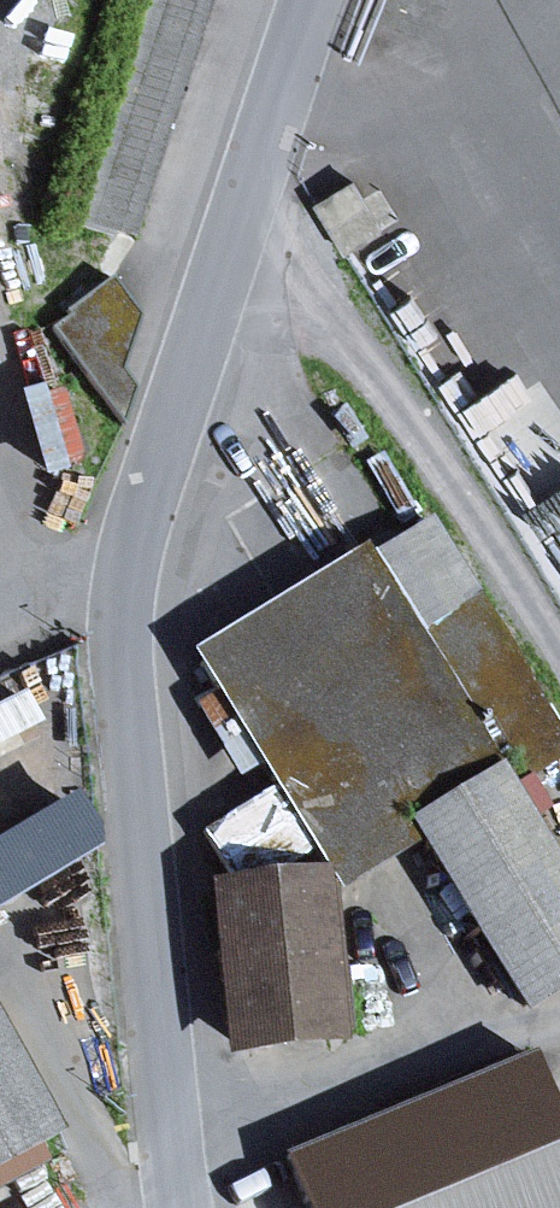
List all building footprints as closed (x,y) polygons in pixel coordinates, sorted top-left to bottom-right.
[(70,220),(135,242),(216,0),(144,0),(70,220)] [(356,180),(318,204),(349,253),(387,229),(356,180)] [(138,317),(114,276),(67,309),(71,315),(53,329),(124,425),(134,388),(120,374),(138,317)] [(435,526),(375,565),(509,773),(559,735),(559,730),(435,526)] [(364,548),(195,655),(337,875),(338,896),(426,853),(413,830),(509,773),(375,565),(364,548)] [(413,830),(426,853),(527,1021),(559,1001),(559,858),(509,773),(413,830)] [(337,875),(235,882),(246,1056),(348,1049),(338,896),(337,875)] [(75,1135),(0,997),(0,1177),(75,1135)] [(296,1162),(314,1207),(559,1207),(559,1113),(541,1065),(296,1162)]
